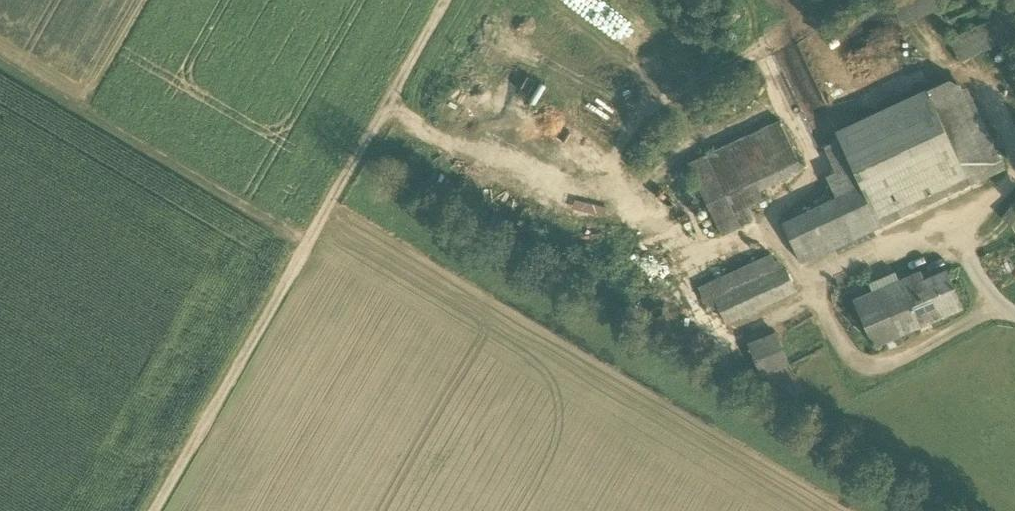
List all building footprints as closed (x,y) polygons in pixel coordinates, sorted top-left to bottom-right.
[(960,61),(1014,34),(1014,9),(949,40),(960,61)] [(950,81),(927,92),(971,184),(1006,168),(967,87),(965,88),(950,81)] [(881,226),(971,184),(927,92),(837,134),(840,140),(862,187),(880,223),(881,226)] [(689,164),(722,235),(756,220),(749,206),(761,200),(757,191),(802,169),(780,121),(689,164)] [(828,176),(838,198),(862,187),(840,140),(825,147),(837,172),(828,176)] [(801,262),(818,255),(808,234),(841,218),(850,237),(880,223),(862,187),(838,198),(783,224),(801,262)] [(1011,225),(1014,221),(1014,201),(1002,218),(1011,225)] [(851,239),(850,237),(841,218),(808,234),(818,255),(851,239)] [(707,284),(726,323),(796,291),(786,268),(779,271),(772,255),(707,284)] [(900,280),(901,281),(905,290),(925,281),(920,271),(900,280)] [(900,282),(880,291),(899,335),(962,307),(947,272),(925,281),(905,290),(901,281),(900,282)] [(870,284),(874,293),(880,290),(880,291),(900,282),(896,273),(870,284)] [(899,335),(880,291),(880,290),(874,293),(857,300),(876,345),(899,335)] [(750,344),(756,360),(783,349),(777,334),(761,340),(750,344)] [(783,349),(756,360),(763,376),(790,365),(783,349)]
